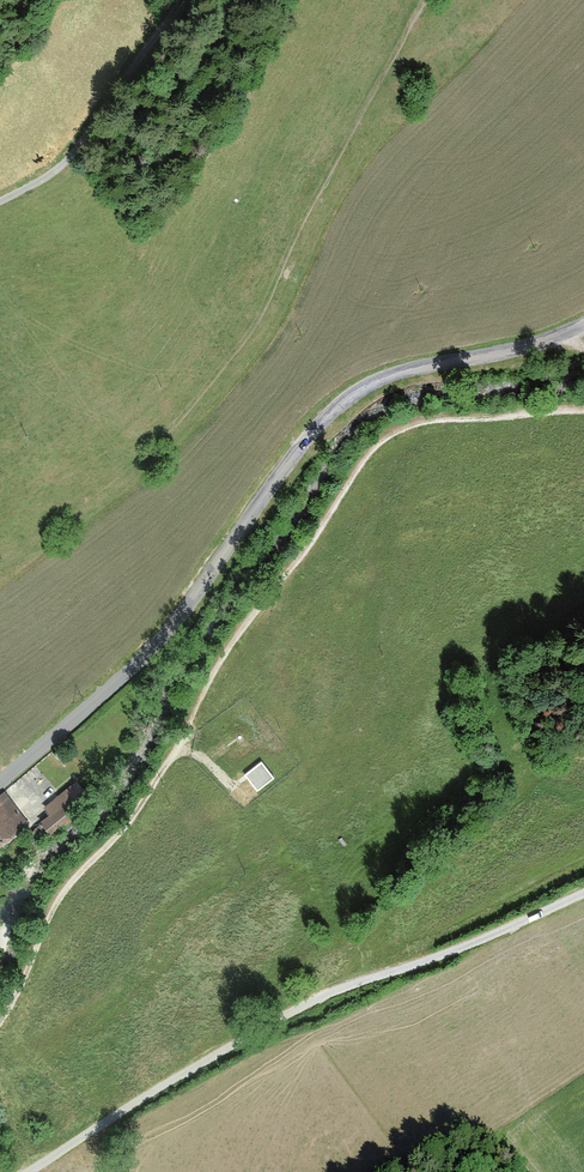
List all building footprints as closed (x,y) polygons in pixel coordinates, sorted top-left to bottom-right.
[(262,760),(244,773),(257,790),(275,777),(262,760)] [(40,821),(52,835),(93,799),(76,780),(44,807),(49,813),(40,821)] [(27,823),(7,794),(0,799),(0,843),(27,823)]
